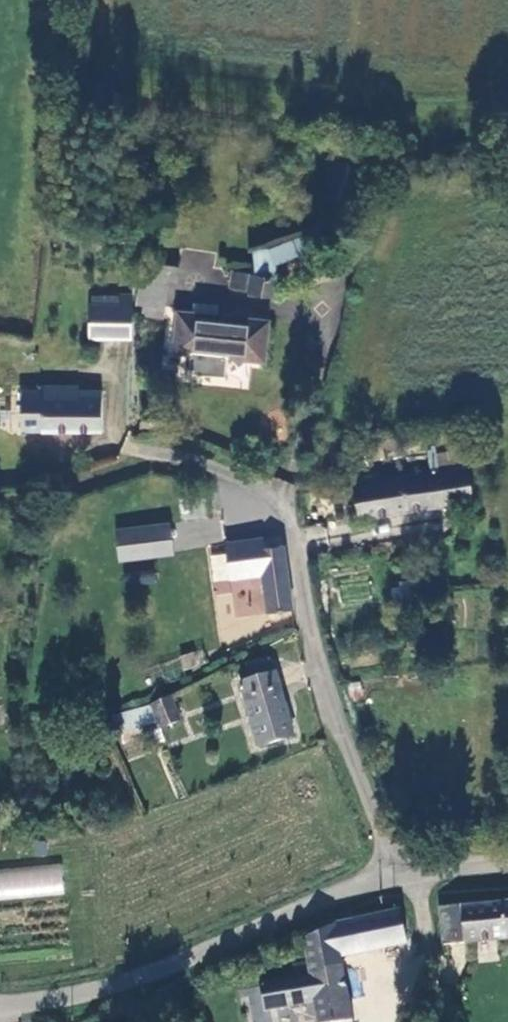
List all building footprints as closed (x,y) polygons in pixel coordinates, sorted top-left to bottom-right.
[(270,267),(323,244),(317,229),(271,249),(252,250),(254,274),(273,278),(270,267)] [(325,270),(322,261),(320,251),(305,255),(310,274),(325,270)] [(228,285),(272,295),(276,279),(273,278),(254,274),(232,269),(228,285)] [(114,337),(121,337),(121,335),(121,310),(129,310),(130,294),(93,294),(93,336),(99,336),(99,347),(114,348),(114,337)] [(175,307),(168,343),(184,346),(181,368),(217,374),(221,354),(257,361),(264,323),(214,314),(216,304),(191,299),(189,309),(175,307)] [(76,396),(76,389),(75,384),(39,385),(39,389),(40,389),(40,394),(53,394),(53,397),(76,396)] [(39,429),(100,428),(99,388),(76,389),(76,396),(53,397),(53,394),(40,394),(40,389),(39,389),(18,390),(19,429),(39,428),(39,429)] [(469,463),(359,481),(366,515),(474,495),(469,463)] [(153,559),(174,556),(168,526),(148,530),(153,559)] [(120,565),(153,559),(148,530),(114,536),(120,565)] [(264,571),(272,610),(295,605),(283,541),(264,545),(262,536),(224,543),(231,578),(264,571)] [(201,653),(182,653),(181,668),(201,668),(201,653)] [(298,730),(278,667),(242,677),(261,741),(298,730)] [(147,701),(154,725),(175,720),(166,693),(147,701)] [(122,731),(154,725),(147,701),(100,705),(105,722),(120,720),(122,731)] [(64,892),(61,862),(0,870),(0,900),(64,892)] [(440,905),(443,942),(507,933),(507,900),(461,905),(460,903),(440,905)] [(396,909),(332,924),(337,955),(402,941),(396,909)] [(302,941),(307,971),(257,981),(263,1010),(313,1000),(317,1021),(348,1021),(337,955),(332,924),(302,941)]
